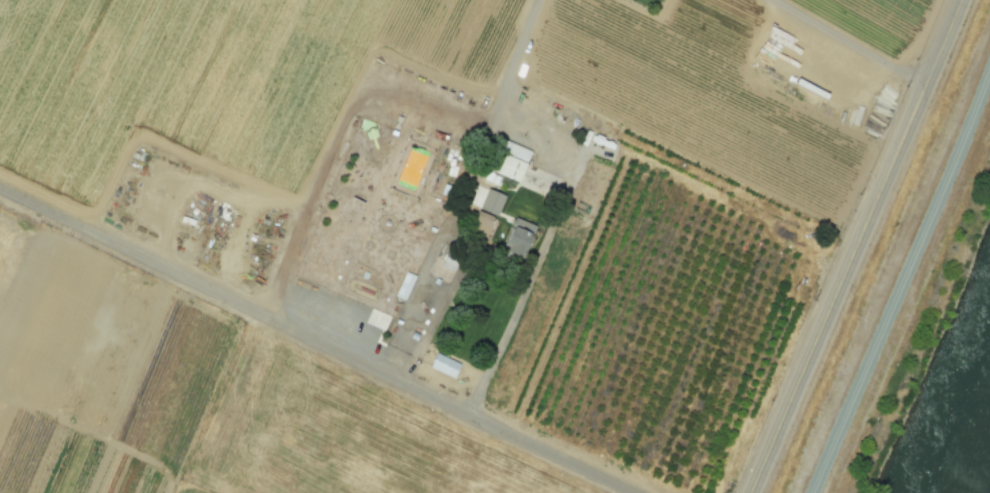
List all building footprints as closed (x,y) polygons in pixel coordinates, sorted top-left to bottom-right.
[(530,150),(499,138),(482,180),(498,186),(502,176),(518,182),(530,150)] [(479,208),(497,216),(505,195),(487,188),(479,208)] [(470,229),(486,235),(493,217),(477,211),(470,229)] [(504,244),(510,246),(508,252),(523,257),(534,224),(512,217),(504,244)] [(460,363),(435,352),(429,367),(453,378),(460,363)]
